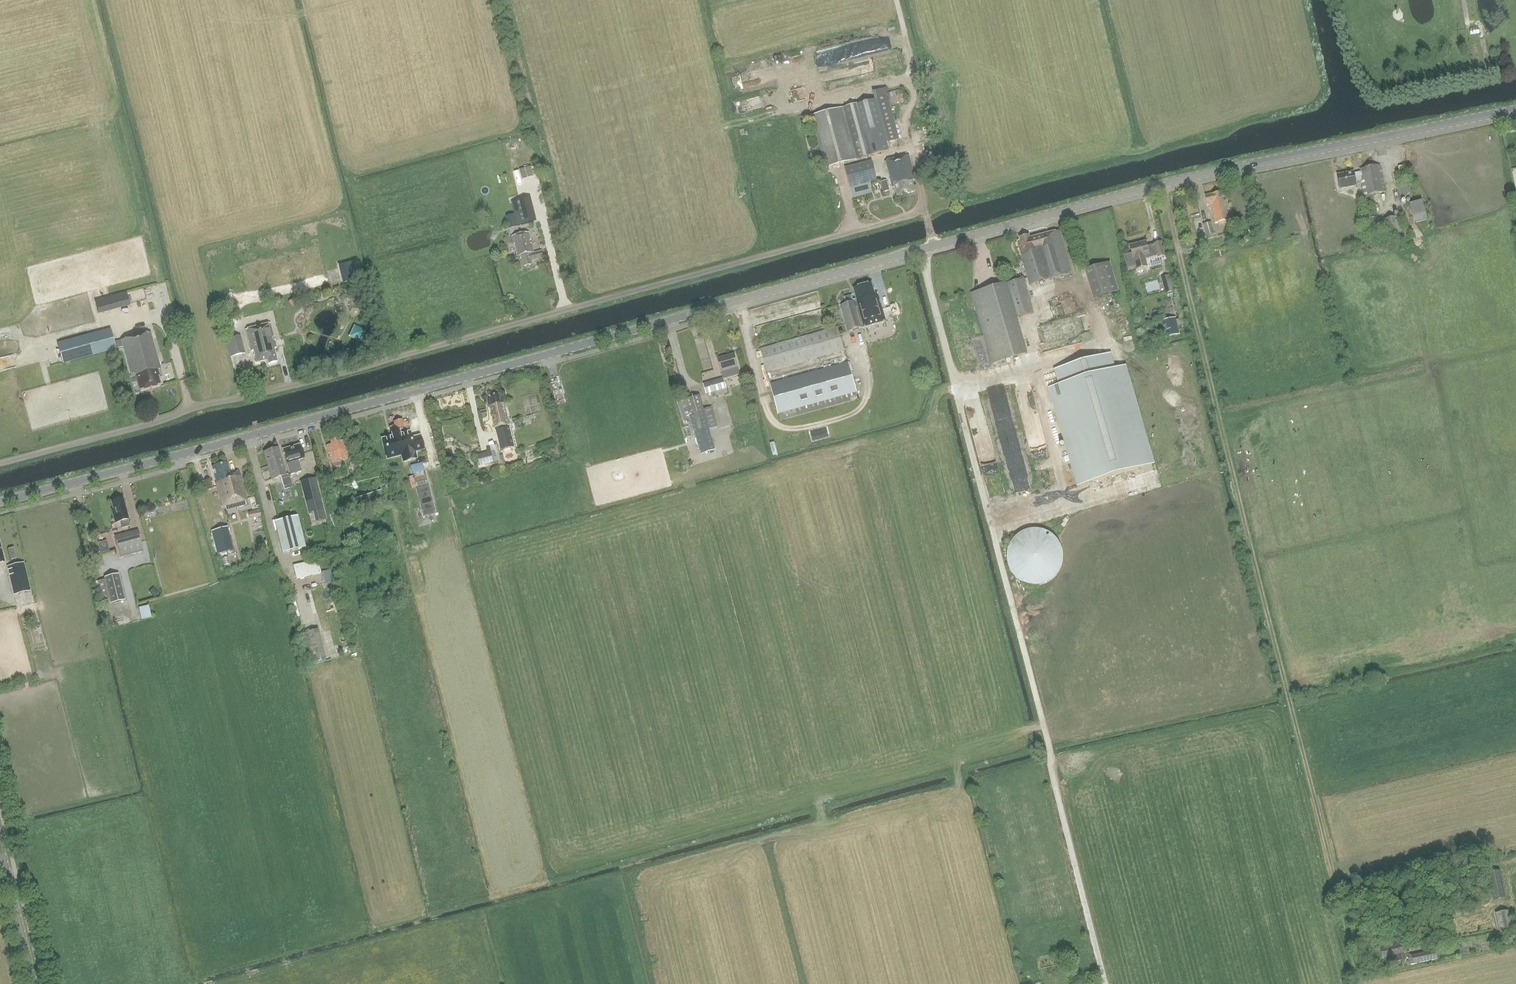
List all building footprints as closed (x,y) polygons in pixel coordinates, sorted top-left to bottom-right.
[(857,104),(811,116),(824,169),(857,160),(857,159),(891,150),(889,142),(899,140),(886,89),(873,92),(875,100),(857,105),(857,104)] [(889,92),(891,103),(902,101),(900,90),(889,92)] [(892,188),(895,188),(897,196),(915,192),(912,181),(915,180),(909,156),(885,161),(892,188)] [(872,161),(845,168),(850,187),(877,181),(872,161)] [(1362,180),(1363,182),(1365,198),(1366,202),(1362,202),(1366,220),(1377,218),(1373,199),(1373,195),(1386,192),(1380,165),(1360,169),(1361,172),(1354,173),(1353,172),(1337,175),(1340,189),(1357,186),(1356,181),(1362,180)] [(1391,173),(1393,183),(1400,181),(1398,172),(1391,173)] [(881,182),(883,192),(889,191),(887,180),(881,182)] [(1401,200),(1412,197),(1408,182),(1397,184),(1401,200)] [(1207,205),(1209,205),(1210,209),(1213,208),(1213,211),(1216,224),(1231,220),(1226,200),(1223,201),(1221,192),(1206,196),(1206,195),(1205,196),(1207,205)] [(528,198),(512,202),(518,226),(534,222),(528,198)] [(1427,219),(1421,200),(1409,204),(1415,223),(1427,219)] [(1203,225),(1206,236),(1207,240),(1216,237),(1211,222),(1203,225)] [(1045,281),(1072,274),(1059,230),(1042,235),(1041,235),(1030,238),(1029,235),(1019,238),(1020,241),(1017,242),(1023,260),(1022,261),(1030,285),(1045,281)] [(531,261),(543,258),(541,251),(533,252),(528,233),(513,237),(518,256),(521,255),(524,266),(532,264),(531,261)] [(1130,246),(1132,254),(1124,256),(1128,270),(1136,268),(1136,270),(1148,267),(1146,261),(1165,256),(1162,242),(1153,244),(1154,246),(1147,248),(1146,242),(1130,246)] [(1110,262),(1085,270),(1093,299),(1119,291),(1110,262)] [(1161,277),(1166,293),(1174,291),(1169,275),(1161,277)] [(971,293),(992,364),(1027,354),(1017,318),(1034,313),(1023,278),(971,293)] [(846,304),(841,305),(849,332),(862,328),(885,322),(880,304),(879,304),(879,301),(880,301),(877,293),(875,294),(871,283),(854,288),(857,300),(853,302),(851,295),(844,298),(846,304)] [(95,300),(99,315),(131,306),(127,292),(95,300)] [(1161,321),(1165,337),(1180,333),(1176,317),(1161,321)] [(268,364),(277,362),(274,349),(276,348),(270,323),(246,330),(251,351),(254,351),(257,363),(267,360),(268,364)] [(233,324),(225,326),(227,333),(235,331),(233,324)] [(837,327),(761,349),(767,372),(844,351),(837,327)] [(140,392),(161,386),(158,377),(159,377),(157,370),(161,369),(151,332),(114,342),(111,329),(57,344),(63,364),(123,347),(130,373),(136,376),(140,392)] [(240,335),(226,339),(231,357),(245,354),(240,335)] [(1116,369),(1111,353),(1054,370),(1058,385),(1048,388),(1077,486),(1154,463),(1126,366),(1116,369)] [(718,359),(723,378),(724,379),(739,375),(734,355),(718,359)] [(779,414),(856,392),(848,363),(771,384),(779,414)] [(724,379),(723,378),(703,384),(706,394),(711,393),(712,397),(728,393),(724,379)] [(526,413),(543,411),(541,393),(524,395),(526,413)] [(508,423),(503,403),(501,404),(498,394),(491,396),(491,399),(488,399),(489,406),(491,406),(496,426),(497,426),(498,429),(496,429),(501,450),(515,447),(510,427),(507,428),(506,424),(508,423)] [(684,396),(681,397),(686,419),(690,417),(695,433),(701,454),(715,450),(709,429),(717,427),(712,407),(703,409),(699,396),(685,400),(684,396)] [(392,437),(382,440),(387,459),(401,455),(403,462),(416,459),(414,452),(423,450),(420,437),(411,439),(409,433),(399,435),(399,434),(392,435),(392,437)] [(326,446),(329,454),(335,472),(343,469),(341,461),(349,459),(344,440),(340,442),(339,438),(330,441),(331,444),(326,446)] [(283,450),(291,475),(301,471),(298,460),(304,458),(300,444),(291,447),(283,450)] [(288,475),(286,475),(278,448),(266,452),(267,454),(264,455),(272,479),(280,477),(284,490),(292,487),(288,475)] [(494,462),(491,451),(477,455),(480,466),(494,462)] [(417,487),(429,483),(422,461),(411,464),(417,487)] [(212,467),(216,482),(222,506),(246,500),(239,472),(230,474),(227,463),(212,467)] [(300,482),(308,514),(324,510),(316,478),(300,482)] [(428,486),(416,489),(424,517),(435,514),(428,486)] [(112,510),(115,523),(120,522),(122,529),(130,526),(128,520),(129,520),(123,499),(111,502),(113,510),(112,510)] [(298,516),(274,522),(282,553),(306,548),(298,516)] [(232,527),(213,529),(214,538),(233,535),(232,527)] [(1014,527),(1008,576),(1057,583),(1064,533),(1014,527)] [(138,530),(114,536),(118,548),(121,557),(143,551),(138,530)] [(98,541),(101,552),(110,550),(107,539),(98,541)] [(14,548),(8,549),(11,560),(16,559),(14,548)] [(296,579),(321,574),(318,560),(293,566),(296,579)] [(31,591),(24,562),(7,566),(14,595),(31,591)] [(322,571),(326,583),(334,581),(331,569),(322,571)] [(125,600),(118,574),(104,577),(111,604),(125,600)] [(141,618),(151,617),(149,604),(139,606),(141,618)] [(1488,873),(1493,900),(1505,898),(1500,870),(1488,873)] [(1351,872),(1353,883),(1360,882),(1359,871),(1351,872)] [(1496,913),(1500,933),(1513,931),(1508,910),(1496,913)] [(1413,964),(1437,959),(1435,950),(1411,955),(1407,954),(1405,942),(1380,947),(1383,959),(1384,958),(1386,964),(1407,959),(1406,958),(1412,960),(1413,964)]
